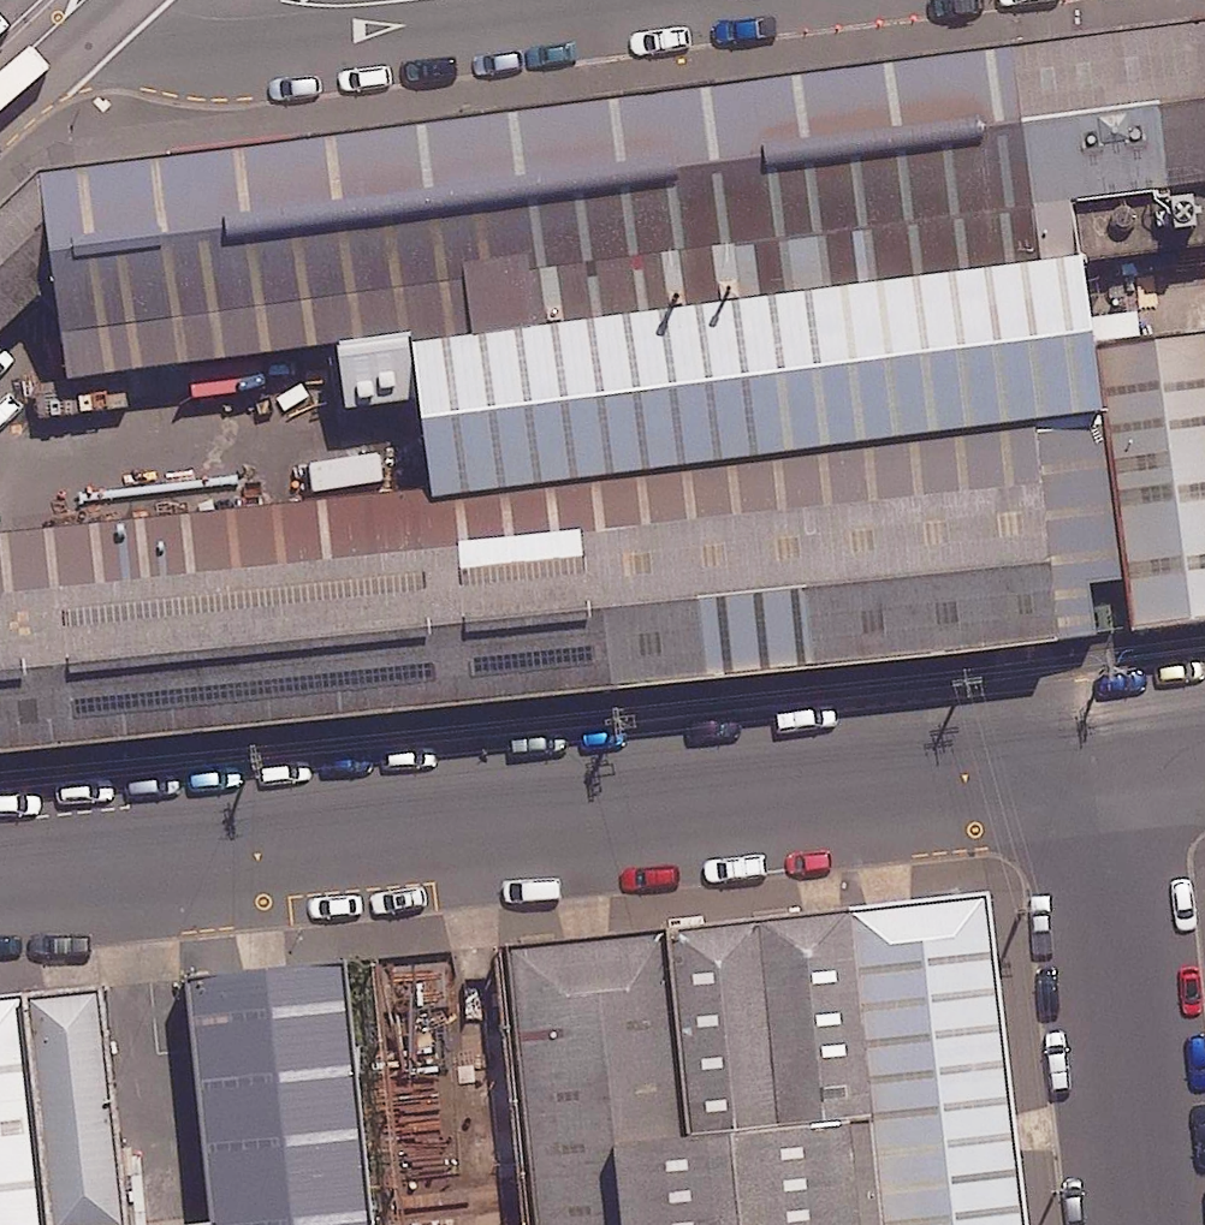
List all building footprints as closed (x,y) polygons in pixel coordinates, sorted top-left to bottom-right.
[(1025,33),(1045,189),(1204,169),(1204,10),(1025,33)] [(1025,33),(64,151),(80,280),(91,368),(418,328),(1052,250),(1045,189),(1025,33)] [(64,151),(0,213),(0,351),(80,280),(64,151)] [(1084,246),(1052,250),(418,328),(437,483),(1103,401),(1084,246)] [(1124,341),(1157,620),(1204,614),(1204,332),(1124,341)] [(420,401),(412,339),(344,348),(352,409),(420,401)] [(0,590),(0,746),(1083,641),(1065,458),(0,590)] [(532,946),(567,1224),(1048,1224),(1006,887),(532,946)] [(209,970),(241,1224),(401,1224),(367,950),(209,970)] [(58,1224),(108,1224),(137,1221),(107,979),(29,988),(58,1224)] [(29,988),(0,989),(0,1224),(58,1224),(29,988)] [(221,1211),(137,1221),(108,1224),(223,1224),(221,1211)]
